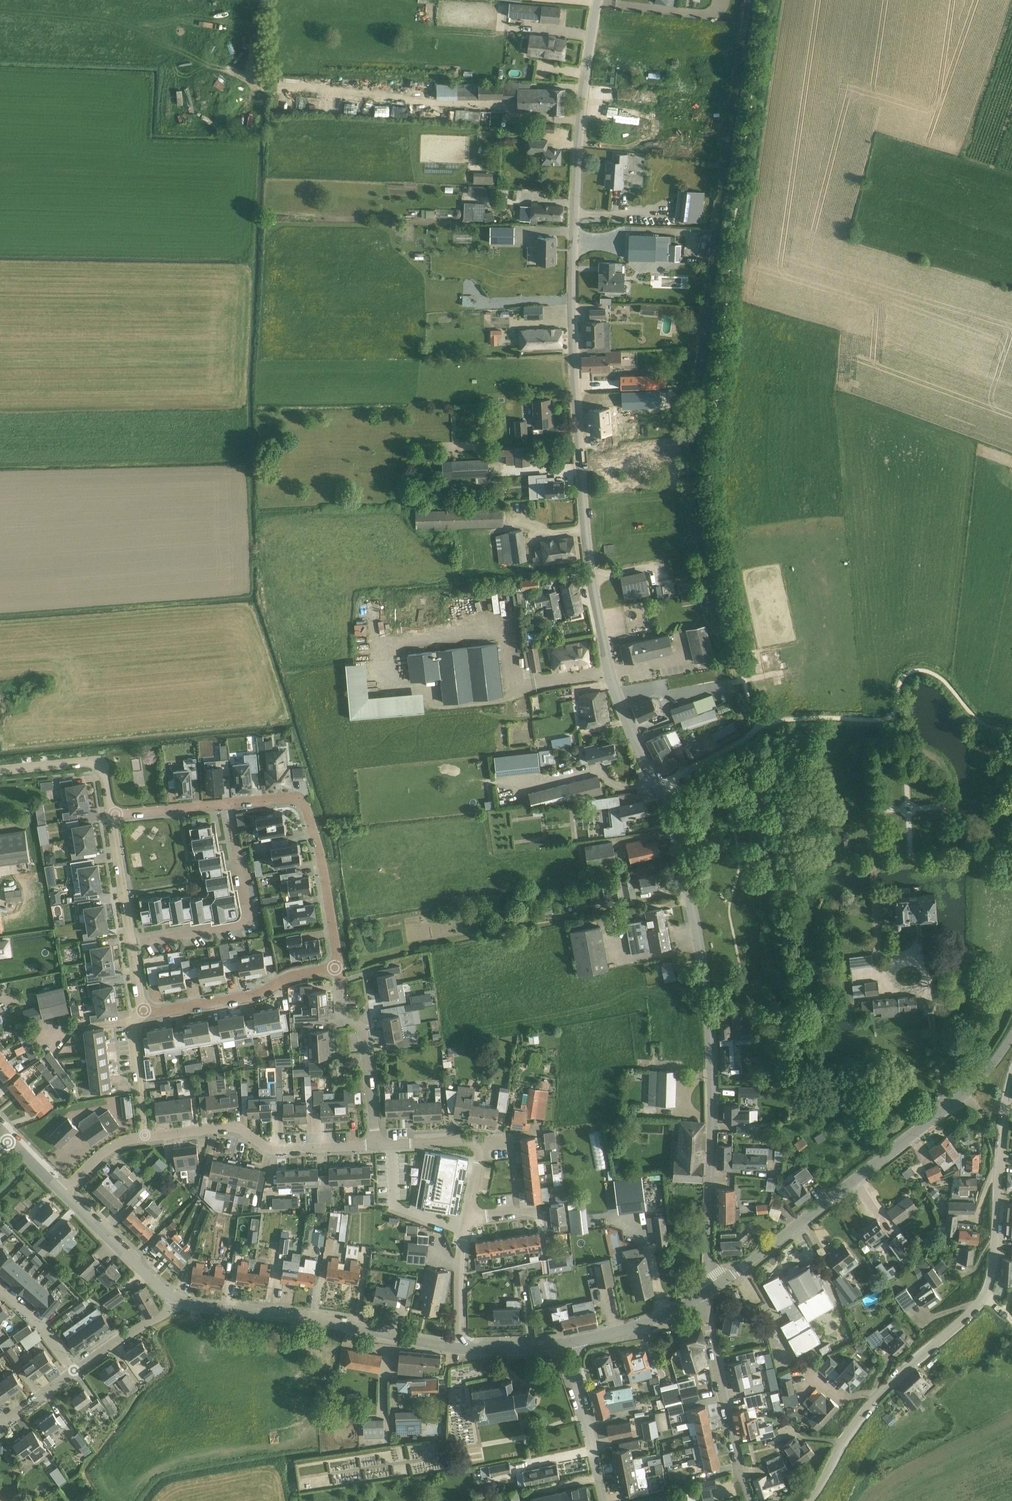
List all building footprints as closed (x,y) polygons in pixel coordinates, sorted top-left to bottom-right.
[(541,5),(516,3),(510,3),(509,16),(540,19),(540,21),(559,23),(561,6),(541,5)] [(563,59),(566,40),(530,35),(527,54),(563,59)] [(564,114),(565,89),(550,89),(551,88),(530,88),(530,82),(503,82),(503,83),(437,84),(437,99),(503,98),(517,98),(517,112),(549,112),(549,114),(564,114)] [(478,124),(480,111),(455,109),(454,122),(478,124)] [(554,132),(554,124),(540,124),(540,132),(554,132)] [(527,139),(526,151),(527,151),(542,152),(542,163),(560,164),(560,150),(547,149),(548,140),(527,139)] [(622,180),(623,164),(624,163),(626,163),(627,155),(614,154),(614,162),(607,162),(607,172),(606,177),(605,187),(610,187),(610,188),(612,188),(613,187),(622,188),(622,180)] [(493,185),(493,172),(474,172),(474,184),(493,185)] [(700,222),(704,192),(681,189),(677,219),(700,222)] [(563,206),(537,205),(531,205),(531,206),(520,206),(519,220),(530,221),(530,224),(538,224),(538,219),(562,220),(563,206)] [(474,206),(473,220),(482,220),(483,214),(480,214),(481,207),(474,206)] [(423,209),(422,217),(435,217),(436,209),(423,209)] [(485,221),(495,218),(493,210),(484,213),(485,221)] [(514,243),(514,227),(490,227),(490,243),(514,243)] [(669,261),(669,244),(670,236),(656,236),(656,235),(629,234),(628,260),(655,261),(669,261)] [(555,264),(555,238),(537,238),(537,264),(555,264)] [(669,244),(669,261),(680,261),(681,245),(669,244)] [(622,290),(623,273),(622,273),(622,263),(614,263),(600,263),(599,290),(622,290)] [(475,305),(475,295),(462,295),(462,305),(475,305)] [(641,303),(640,313),(655,315),(656,304),(641,303)] [(542,306),(523,306),(524,319),(543,318),(542,306)] [(606,318),(605,309),(590,310),(590,318),(594,318),(594,321),(584,321),(584,331),(587,331),(587,345),(603,345),(602,321),(601,321),(601,318),(606,318)] [(520,330),(519,330),(520,349),(562,347),(562,328),(520,330)] [(491,345),(498,345),(498,337),(502,337),(501,330),(490,330),(491,345)] [(605,351),(605,356),(596,356),(582,357),(582,371),(592,370),(592,372),(610,371),(609,363),(621,363),(621,351),(605,351)] [(658,373),(620,374),(620,389),(658,388),(658,373)] [(623,392),(624,408),(661,406),(660,390),(623,392)] [(550,399),(533,400),(534,426),(553,425),(553,412),(551,413),(550,399)] [(593,435),(612,434),(611,409),(591,410),(592,419),(591,419),(591,426),(592,426),(593,435)] [(526,420),(514,421),(515,437),(527,436),(526,420)] [(530,465),(529,447),(515,448),(501,449),(501,456),(506,456),(506,464),(516,464),(516,466),(530,465)] [(487,483),(487,477),(488,477),(488,459),(452,461),(452,478),(475,477),(475,483),(487,483)] [(564,482),(555,482),(555,477),(538,478),(539,497),(546,496),(546,497),(565,495),(564,482)] [(416,528),(503,526),(502,508),(415,511),(416,528)] [(508,532),(495,535),(499,563),(527,559),(523,529),(508,532)] [(573,536),(557,538),(540,541),(541,549),(535,550),(536,557),(532,557),(534,565),(560,561),(576,559),(573,536)] [(620,576),(624,600),(649,595),(645,571),(620,576)] [(556,590),(544,593),(533,595),(534,596),(532,596),(531,589),(539,588),(538,577),(520,579),(520,581),(515,582),(519,612),(534,611),(533,604),(536,604),(536,606),(546,604),(549,618),(561,615),(557,599),(560,598),(559,592),(556,593),(556,590)] [(575,581),(561,584),(564,599),(568,613),(582,610),(575,581)] [(689,583),(679,585),(681,593),(691,591),(689,583)] [(494,612),(500,611),(498,591),(492,592),(494,612)] [(683,606),(700,603),(699,592),(681,595),(683,606)] [(355,623),(355,634),(368,634),(367,623),(355,623)] [(712,658),(704,625),(688,629),(696,662),(712,658)] [(667,634),(633,642),(620,645),(625,664),(638,660),(672,652),(667,634)] [(586,641),(553,646),(554,650),(557,669),(558,671),(590,666),(586,641)] [(504,696),(497,643),(407,654),(410,681),(440,678),(443,703),(504,696)] [(537,646),(523,649),(527,670),(531,669),(532,672),(541,670),(537,646)] [(368,661),(347,663),(351,717),(426,711),(424,691),(370,695),(368,661)] [(604,691),(579,695),(583,719),(580,720),(582,727),(609,721),(604,691)] [(705,710),(716,706),(712,694),(701,698),(705,710)] [(631,706),(638,721),(658,711),(652,697),(631,706)] [(675,722),(698,714),(698,713),(693,700),(670,709),(675,722)] [(698,714),(675,722),(675,723),(680,721),(683,728),(689,726),(689,728),(717,719),(714,709),(704,712),(705,712),(698,714)] [(740,735),(733,722),(712,734),(720,747),(740,735)] [(646,742),(654,757),(665,752),(671,749),(663,734),(646,742)] [(553,748),(562,747),(572,745),(570,736),(551,739),(553,748)] [(259,750),(273,748),(272,740),(259,742),(259,750)] [(617,756),(613,743),(598,747),(597,744),(586,747),(590,763),(602,760),(602,762),(604,764),(613,762),(615,759),(614,757),(617,756)] [(286,770),(284,751),(267,752),(268,771),(266,771),(267,787),(290,785),(288,769),(286,770)] [(497,774),(542,771),(541,763),(554,763),(554,751),(496,754),(497,774)] [(683,751),(676,754),(681,764),(688,761),(683,751)] [(665,752),(654,757),(662,773),(678,765),(674,757),(668,760),(665,752)] [(238,790),(252,789),(250,772),(258,771),(256,753),(244,754),(245,763),(235,764),(238,790)] [(178,795),(191,794),(192,794),(191,779),(198,778),(196,758),(184,759),(185,770),(176,771),(178,795)] [(222,793),(222,791),(224,791),(222,776),(230,775),(228,759),(215,760),(216,768),(206,769),(208,793),(215,792),(215,794),(222,793)] [(599,775),(528,793),(532,806),(560,803),(571,801),(603,792),(599,775)] [(70,799),(88,796),(86,784),(73,786),(72,779),(60,781),(63,800),(70,799)] [(88,796),(70,799),(72,811),(63,813),(64,819),(78,817),(77,811),(90,809),(88,796)] [(588,809),(605,807),(608,807),(607,797),(587,799),(588,809)] [(643,804),(642,801),(619,806),(620,810),(611,811),(612,825),(609,826),(609,825),(607,825),(607,826),(604,826),(605,835),(625,833),(624,819),(634,817),(634,818),(636,817),(646,814),(643,804)] [(42,804),(35,805),(36,813),(44,812),(42,804)] [(239,830),(246,829),(242,812),(236,813),(239,830)] [(258,827),(285,823),(284,821),(285,820),(284,814),(283,814),(283,813),(256,817),(258,827)] [(70,840),(94,837),(92,824),(80,826),(79,820),(67,821),(70,840)] [(285,823),(258,827),(260,837),(286,832),(286,831),(287,830),(286,824),(285,824),(285,823)] [(216,846),(214,835),(218,834),(216,824),(199,826),(200,827),(190,828),(192,839),(196,859),(199,858),(203,878),(206,878),(209,892),(206,896),(192,898),(191,895),(171,898),(171,895),(150,898),(140,899),(141,909),(144,925),(155,924),(154,920),(165,918),(173,916),(173,920),(186,918),(185,918),(193,916),(194,920),(206,918),(214,916),(215,921),(225,919),(230,918),(231,921),(236,920),(237,920),(238,919),(239,919),(240,918),(241,917),(241,916),(241,915),(242,914),(242,913),(242,912),(241,907),(237,907),(236,902),(237,902),(235,892),(231,893),(229,885),(230,885),(228,873),(224,873),(222,865),(223,865),(221,853),(217,854),(216,846)] [(47,826),(39,827),(40,835),(48,834),(47,826)] [(31,860),(27,829),(0,832),(0,864),(31,860)] [(94,837),(70,840),(73,859),(85,858),(84,851),(96,849),(94,837)] [(630,862),(646,858),(660,855),(656,841),(643,844),(642,839),(626,843),(630,862)] [(612,842),(584,846),(590,876),(618,872),(612,842)] [(273,857),(300,853),(299,851),(300,850),(299,844),(298,844),(298,843),(271,847),(273,857)] [(300,853),(273,857),(275,867),(301,862),(301,861),(302,861),(301,854),(300,854),(300,853)] [(74,881),(99,877),(97,865),(85,867),(84,860),(71,862),(74,881)] [(53,864),(44,866),(46,874),(54,873),(53,864)] [(288,882),(290,894),(311,891),(309,876),(295,878),(294,872),(280,874),(282,883),(288,882)] [(655,874),(646,876),(646,873),(638,875),(639,878),(601,885),(605,904),(636,897),(634,886),(640,885),(641,890),(657,887),(655,874)] [(99,877),(74,881),(75,894),(74,894),(75,900),(90,898),(89,892),(101,890),(99,877)] [(598,887),(581,890),(584,905),(601,902),(598,887)] [(21,889),(5,891),(6,902),(23,900),(21,889)] [(52,904),(62,903),(60,890),(50,891),(52,904)] [(893,920),(893,921),(893,922),(894,922),(894,923),(895,924),(896,924),(897,924),(899,924),(900,923),(901,922),(901,920),(911,919),(919,918),(936,916),(936,914),(935,895),(917,896),(916,896),(909,897),(908,897),(896,898),(898,918),(897,917),(896,917),(895,918),(894,918),(893,920)] [(263,905),(278,902),(277,896),(262,898),(263,905)] [(291,915),(293,924),(308,922),(308,919),(316,918),(313,904),(299,906),(298,899),(285,902),(288,916),(291,915)] [(91,907),(90,901),(78,902),(79,910),(86,909),(87,912),(80,914),(81,921),(88,920),(106,918),(104,905),(91,907)] [(626,924),(631,954),(671,947),(667,927),(666,927),(662,908),(645,911),(647,920),(626,924)] [(106,918),(88,920),(90,933),(83,934),(84,940),(96,939),(95,932),(108,930),(106,918)] [(601,926),(570,931),(578,975),(609,970),(601,926)] [(297,947),(299,959),(322,955),(319,939),(303,942),(301,934),(287,936),(289,948),(297,947)] [(9,954),(8,941),(0,942),(0,955),(9,954)] [(94,961),(112,958),(110,946),(98,947),(97,941),(82,943),(83,950),(92,949),(94,961)] [(250,955),(254,976),(267,974),(265,962),(272,960),(272,955),(264,956),(263,953),(250,955)] [(241,978),(254,976),(250,955),(230,958),(231,962),(232,967),(239,966),(241,978)] [(94,961),(85,962),(88,981),(102,979),(101,973),(114,971),(112,958),(94,961)] [(210,962),(214,983),(227,981),(224,969),(232,967),(231,962),(230,958),(210,962)] [(170,969),(174,990),(186,988),(184,975),(192,974),(191,969),(189,959),(181,961),(182,967),(170,969)] [(191,969),(192,974),(199,973),(201,985),(214,983),(210,962),(198,964),(198,967),(191,969)] [(672,962),(661,964),(663,976),(674,975),(672,962)] [(174,990),(170,969),(158,971),(157,965),(147,967),(150,981),(159,980),(161,992),(174,990)] [(380,987),(396,984),(394,973),(401,971),(400,966),(389,967),(390,973),(378,976),(380,987)] [(877,981),(864,982),(866,995),(879,994),(877,981)] [(90,1003),(97,1002),(115,999),(113,986),(100,988),(99,982),(87,984),(90,1003)] [(396,984),(380,987),(382,998),(388,997),(389,1004),(406,1001),(403,983),(396,984)] [(312,991),(312,985),(300,985),(300,992),(304,992),(305,997),(309,997),(310,1003),(327,1002),(326,991),(312,991)] [(25,1022),(52,1016),(69,1012),(64,986),(37,992),(40,1006),(23,1009),(25,1022)] [(422,994),(410,997),(411,1003),(423,1001),(422,994)] [(862,1011),(874,1010),(874,1011),(881,1011),(881,1016),(899,1014),(899,1009),(917,1007),(915,995),(873,999),(861,1001),(862,1011)] [(115,999),(97,1002),(99,1014),(90,1015),(91,1022),(105,1020),(104,1013),(117,1011),(115,999)] [(411,1003),(391,1006),(393,1016),(382,1017),(384,1029),(401,1026),(415,1024),(412,1010),(415,1010),(415,1009),(424,1007),(423,1001),(411,1003)] [(327,1002),(310,1003),(310,1009),(302,1009),(302,1013),(293,1013),(293,1016),(289,1016),(290,1022),(308,1021),(307,1015),(327,1013),(327,1002)] [(929,1003),(923,1004),(924,1013),(930,1012),(936,1011),(934,1002),(929,1003)] [(278,1014),(277,1008),(266,1010),(270,1033),(271,1033),(272,1038),(284,1036),(283,1031),(288,1030),(286,1013),(278,1014)] [(270,1033),(266,1010),(256,1012),(257,1018),(250,1019),(253,1036),(270,1033)] [(253,1036),(250,1019),(243,1020),(242,1014),(231,1016),(235,1039),(236,1047),(254,1044),(253,1036)] [(732,1015),(733,1034),(751,1033),(750,1014),(732,1015)] [(214,1025),(217,1042),(235,1039),(231,1016),(220,1018),(221,1024),(214,1025)] [(195,1022),(200,1045),(217,1042),(214,1025),(207,1027),(206,1020),(195,1022)] [(200,1045),(195,1022),(185,1024),(186,1030),(179,1032),(182,1048),(200,1045)] [(308,1045),(328,1044),(327,1031),(314,1031),(313,1024),(303,1025),(303,1033),(308,1033),(308,1045)] [(417,1034),(415,1024),(401,1026),(384,1029),(386,1040),(397,1038),(398,1047),(418,1043),(417,1034)] [(730,1039),(729,1024),(718,1025),(719,1040),(722,1040),(722,1047),(720,1047),(722,1074),(741,1073),(740,1068),(734,1068),(733,1039),(730,1039)] [(160,1028),(164,1051),(182,1048),(179,1032),(172,1033),(171,1026),(160,1028)] [(164,1051),(160,1028),(149,1030),(150,1036),(143,1038),(146,1055),(164,1051)] [(20,1041),(21,1041),(27,1038),(23,1029),(16,1032),(20,1041)] [(86,1043),(105,1041),(104,1029),(84,1031),(86,1043)] [(529,1043),(539,1042),(538,1033),(528,1034),(529,1043)] [(26,1050),(32,1047),(27,1038),(21,1041),(26,1050)] [(87,1055),(107,1053),(105,1041),(86,1043),(87,1055)] [(328,1044),(308,1045),(309,1058),(329,1057),(328,1044)] [(8,1060),(1,1051),(5,1047),(0,1051),(0,1067),(8,1060)] [(32,1047),(26,1050),(30,1059),(36,1056),(32,1047)] [(107,1053),(87,1055),(88,1067),(108,1065),(107,1053)] [(16,1070),(12,1064),(15,1061),(12,1057),(8,1060),(0,1067),(0,1074),(4,1079),(16,1070)] [(43,1073),(48,1069),(42,1061),(42,1062),(40,1060),(35,1063),(32,1065),(34,1068),(37,1066),(43,1073)] [(293,1068),(293,1074),(323,1073),(322,1061),(309,1062),(309,1067),(293,1068)] [(108,1065),(88,1067),(90,1079),(110,1077),(108,1065)] [(50,1083),(58,1076),(56,1074),(54,1076),(48,1069),(43,1073),(50,1083)] [(649,1069),(648,1104),(675,1105),(676,1070),(649,1069)] [(216,1079),(220,1110),(228,1109),(228,1113),(239,1111),(237,1091),(226,1092),(223,1071),(217,1072),(218,1078),(216,1079)] [(16,1094),(28,1085),(20,1075),(8,1085),(16,1094)] [(68,1088),(67,1086),(66,1086),(58,1076),(50,1083),(58,1093),(57,1094),(62,1100),(71,1093),(67,1088),(68,1088)] [(110,1077),(90,1079),(91,1091),(105,1090),(106,1091),(111,1090),(110,1077)] [(220,1110),(216,1079),(208,1080),(210,1095),(199,1096),(202,1116),(213,1115),(213,1111),(220,1110)] [(276,1081),(277,1096),(283,1096),(284,1112),(284,1123),(291,1122),(295,1122),(295,1102),(294,1094),(283,1095),(282,1082),(280,1080),(276,1080),(276,1081)] [(547,1090),(548,1082),(541,1081),(539,1089),(529,1087),(527,1104),(521,1103),(521,1108),(513,1107),(511,1125),(512,1125),(512,1128),(517,1128),(517,1126),(525,1127),(527,1116),(545,1119),(549,1090),(547,1090)] [(247,1082),(241,1082),(241,1084),(242,1096),(244,1096),(244,1104),(248,1104),(249,1117),(260,1117),(259,1097),(248,1098),(247,1084),(247,1082)] [(392,1084),(384,1085),(384,1092),(385,1092),(390,1092),(392,1092),(392,1084)] [(28,1085),(16,1094),(24,1104),(42,1090),(41,1090),(36,1094),(28,1085)] [(459,1085),(454,1112),(469,1114),(468,1118),(468,1119),(482,1121),(484,1106),(484,1105),(473,1104),(475,1087),(459,1085)] [(756,1086),(738,1086),(738,1097),(756,1097),(756,1086)] [(269,1087),(258,1088),(259,1097),(260,1117),(261,1117),(262,1119),(263,1120),(270,1119),(271,1118),(271,1116),(272,1116),(272,1112),(278,1112),(277,1098),(271,1098),(271,1097),(271,1092),(270,1087),(269,1087)] [(427,1102),(428,1120),(442,1119),(441,1102),(440,1087),(435,1087),(436,1102),(427,1102)] [(484,1106),(482,1121),(496,1123),(498,1110),(506,1112),(510,1088),(500,1087),(497,1107),(484,1106)] [(40,1116),(53,1104),(42,1090),(24,1104),(32,1114),(36,1111),(40,1116)] [(335,1120),(334,1100),(324,1100),(324,1090),(313,1090),(314,1107),(321,1107),(322,1121),(335,1120)] [(335,1120),(348,1119),(348,1105),(354,1105),(354,1090),(344,1090),(344,1099),(334,1100),(335,1120)] [(414,1120),(413,1091),(408,1091),(408,1098),(400,1099),(400,1116),(413,1115),(414,1120)] [(428,1120),(427,1102),(418,1103),(418,1091),(413,1091),(414,1120),(428,1120)] [(400,1116),(400,1099),(391,1099),(390,1092),(385,1092),(386,1116),(400,1116)] [(191,1098),(179,1099),(181,1119),(193,1117),(191,1098)] [(179,1099),(167,1101),(169,1120),(181,1119),(179,1099)] [(169,1120),(167,1101),(155,1102),(157,1122),(169,1120)] [(306,1102),(295,1102),(295,1122),(307,1122),(306,1102)] [(750,1109),(739,1109),(739,1105),(724,1105),(724,1121),(754,1121),(754,1110),(750,1110),(750,1109)] [(118,1125),(108,1111),(98,1118),(94,1112),(78,1123),(93,1143),(118,1125)] [(60,1147),(78,1129),(68,1118),(50,1136),(60,1147)] [(736,1122),(736,1132),(749,1132),(749,1129),(760,1129),(760,1126),(766,1126),(766,1122),(736,1122)] [(671,1159),(674,1159),(673,1178),(702,1180),(704,1162),(706,1127),(705,1127),(705,1129),(678,1128),(677,1140),(673,1140),(671,1159)] [(550,1148),(556,1148),(554,1131),(544,1132),(545,1149),(550,1148)] [(818,1143),(825,1139),(821,1132),(814,1137),(818,1143)] [(953,1132),(949,1135),(952,1140),(957,1136),(953,1132)] [(522,1151),(536,1150),(535,1137),(520,1138),(522,1151)] [(800,1151),(808,1145),(802,1137),(794,1144),(800,1151)] [(961,1153),(960,1152),(958,1153),(946,1137),(935,1145),(929,1150),(939,1163),(940,1163),(944,1170),(955,1162),(959,1169),(953,1171),(953,1175),(961,1175),(961,1153)] [(197,1145),(185,1147),(188,1169),(199,1167),(197,1145)] [(717,1145),(717,1168),(730,1168),(731,1145),(717,1145)] [(732,1152),(732,1169),(766,1169),(766,1154),(772,1154),(772,1146),(746,1146),(746,1152),(732,1152)] [(188,1169),(185,1147),(173,1148),(176,1170),(188,1169)] [(522,1151),(523,1164),(537,1162),(536,1150),(522,1151)] [(422,1160),(432,1162),(424,1208),(458,1214),(464,1180),(465,1180),(468,1159),(458,1157),(441,1154),(423,1151),(422,1160)] [(970,1175),(970,1170),(978,1170),(979,1154),(961,1153),(960,1152),(961,1153),(961,1175),(970,1175)] [(212,1159),(209,1176),(204,1175),(200,1190),(200,1194),(213,1206),(215,1193),(216,1191),(206,1189),(209,1176),(219,1178),(222,1161),(216,1160),(217,1157),(213,1156),(212,1159)] [(158,1173),(167,1165),(160,1158),(151,1166),(158,1173)] [(222,1161),(219,1178),(228,1180),(232,1160),(228,1159),(228,1162),(222,1161)] [(232,1160),(228,1180),(237,1182),(241,1165),(235,1164),(236,1160),(232,1160)] [(537,1162),(523,1164),(525,1176),(539,1175),(537,1162)] [(553,1173),(560,1172),(559,1172),(558,1162),(551,1163),(553,1173)] [(241,1165),(237,1182),(247,1184),(251,1164),(247,1163),(247,1166),(241,1165)] [(128,1176),(132,1172),(124,1164),(120,1168),(118,1166),(110,1174),(116,1180),(114,1183),(107,1176),(102,1182),(94,1190),(105,1200),(112,1192),(114,1191),(128,1176)] [(251,1164),(247,1184),(257,1186),(260,1169),(254,1168),(255,1164),(251,1164)] [(938,1164),(925,1170),(930,1182),(943,1176),(938,1164)] [(370,1165),(356,1166),(357,1183),(371,1182),(370,1165)] [(356,1166),(343,1167),(344,1183),(357,1183),(356,1166)] [(801,1203),(805,1200),(804,1198),(810,1193),(803,1183),(813,1175),(805,1166),(794,1175),(797,1178),(786,1187),(790,1192),(798,1202),(799,1202),(801,1203)] [(343,1167),(329,1167),(330,1174),(330,1184),(344,1183),(343,1167)] [(319,1168),(305,1169),(306,1185),(318,1185),(319,1185),(319,1175),(319,1168)] [(292,1169),(277,1170),(278,1187),(292,1186),(292,1169)] [(305,1169),(292,1169),(292,1186),(306,1185),(305,1169)] [(560,1172),(553,1173),(554,1186),(562,1185),(560,1172)] [(540,1187),(540,1181),(546,1181),(545,1174),(539,1175),(525,1176),(526,1189),(548,1186),(540,1187)] [(128,1176),(120,1184),(125,1189),(133,1181),(128,1176)] [(642,1176),(614,1180),(618,1209),(646,1205),(642,1176)] [(975,1189),(975,1179),(959,1179),(959,1194),(969,1194),(969,1189),(975,1189)] [(129,1204),(147,1186),(142,1181),(124,1200),(129,1204)] [(112,1192),(105,1200),(115,1210),(123,1202),(117,1197),(125,1189),(120,1184),(114,1191),(112,1192)] [(556,1202),(563,1201),(562,1185),(554,1186),(556,1202)] [(147,1186),(129,1204),(129,1205),(131,1203),(135,1208),(145,1199),(144,1199),(150,1193),(145,1188),(147,1186)] [(548,1186),(526,1189),(527,1201),(542,1200),(542,1203),(549,1202),(548,1186)] [(278,1187),(272,1187),(272,1197),(273,1207),(273,1208),(293,1207),(293,1197),(280,1198),(280,1197),(279,1197),(278,1187)] [(717,1188),(717,1220),(735,1220),(735,1218),(740,1218),(739,1207),(735,1207),(735,1188),(717,1188)] [(225,1195),(215,1193),(213,1206),(216,1210),(222,1211),(224,1200),(225,1195)] [(225,1193),(225,1195),(224,1200),(233,1202),(235,1195),(225,1193)] [(349,1204),(349,1211),(359,1211),(358,1203),(358,1204),(358,1194),(352,1195),(352,1204),(349,1204)] [(364,1194),(358,1194),(358,1204),(358,1203),(364,1203),(364,1205),(370,1204),(370,1194),(364,1194)] [(235,1195),(233,1202),(243,1204),(244,1197),(235,1195)] [(24,1196),(13,1205),(24,1216),(34,1207),(24,1196)] [(904,1214),(905,1216),(917,1208),(909,1198),(901,1204),(899,1202),(888,1211),(895,1221),(904,1214)] [(773,1199),(770,1206),(781,1210),(784,1202),(773,1199)] [(150,1213),(158,1205),(153,1200),(145,1208),(150,1213)] [(946,1222),(957,1222),(958,1214),(958,1213),(974,1213),(974,1203),(949,1202),(949,1212),(947,1212),(946,1222)] [(50,1203),(38,1215),(34,1219),(34,1220),(32,1223),(36,1227),(39,1225),(43,1229),(60,1213),(50,1203)] [(555,1230),(566,1229),(564,1203),(552,1204),(555,1230)] [(767,1204),(756,1205),(757,1214),(768,1213),(767,1204)] [(158,1205),(150,1213),(155,1218),(163,1210),(158,1205)] [(581,1209),(569,1210),(571,1232),(583,1231),(581,1209)] [(134,1229),(146,1217),(143,1215),(139,1218),(131,1211),(124,1219),(134,1229)] [(330,1212),(328,1231),(336,1232),(336,1230),(340,1231),(339,1232),(346,1233),(349,1213),(342,1212),(342,1213),(330,1212)] [(657,1245),(663,1245),(668,1244),(664,1215),(653,1216),(657,1245)] [(259,1216),(252,1216),(250,1228),(257,1229),(259,1216)] [(26,1217),(16,1226),(21,1232),(31,1222),(26,1217)] [(146,1217),(134,1229),(145,1239),(153,1231),(145,1223),(148,1220),(146,1217)] [(877,1219),(861,1231),(869,1241),(870,1243),(874,1248),(889,1236),(884,1230),(877,1219)] [(55,1254),(78,1230),(68,1221),(48,1240),(43,1235),(33,1246),(42,1254),(49,1247),(55,1254)] [(1003,1234),(1011,1235),(1011,1222),(1005,1221),(1003,1234)] [(978,1232),(973,1232),(973,1224),(957,1222),(946,1222),(941,1222),(940,1233),(956,1234),(956,1230),(960,1230),(959,1241),(977,1243),(978,1232)] [(418,1236),(419,1226),(407,1225),(407,1235),(418,1236)] [(741,1242),(752,1234),(746,1227),(736,1234),(736,1233),(721,1234),(722,1240),(721,1240),(721,1252),(742,1251),(741,1242)] [(324,1246),(325,1233),(314,1232),(313,1245),(324,1246)] [(526,1234),(528,1250),(541,1248),(539,1232),(526,1234)] [(526,1234),(514,1236),(516,1251),(528,1250),(526,1234)] [(179,1235),(174,1240),(170,1244),(160,1254),(168,1262),(183,1248),(177,1243),(182,1238),(179,1235)] [(895,1235),(887,1241),(901,1259),(908,1254),(895,1235)] [(160,1254),(170,1244),(161,1236),(151,1246),(160,1254)] [(280,1236),(278,1251),(288,1252),(289,1238),(280,1236)] [(514,1236),(501,1238),(503,1253),(516,1251),(514,1236)] [(501,1238),(489,1240),(491,1255),(503,1253),(501,1238)] [(491,1255),(489,1240),(476,1242),(478,1257),(491,1255)] [(408,1242),(407,1254),(427,1256),(428,1243),(408,1242)] [(347,1244),(346,1255),(358,1257),(359,1245),(347,1244)] [(838,1269),(843,1275),(847,1272),(858,1264),(854,1257),(844,1244),(834,1252),(833,1251),(827,1255),(838,1269)] [(630,1284),(633,1284),(636,1297),(653,1293),(650,1280),(643,1247),(626,1251),(628,1259),(624,1260),(630,1284)] [(1011,1282),(1011,1247),(1011,1258),(1002,1258),(1001,1281),(1011,1282)] [(183,1248),(168,1262),(177,1271),(187,1260),(178,1252),(183,1248)] [(962,1248),(962,1249),(957,1248),(956,1254),(955,1262),(960,1262),(960,1263),(972,1265),(974,1249),(962,1248)] [(12,1256),(3,1249),(0,1252),(0,1269),(12,1256)] [(106,1268),(99,1262),(100,1261),(92,1253),(76,1269),(82,1274),(88,1280),(99,1269),(102,1272),(97,1276),(107,1286),(113,1281),(117,1285),(120,1282),(116,1278),(121,1273),(111,1263),(106,1268)] [(34,1264),(39,1259),(36,1255),(31,1260),(34,1264)] [(19,1264),(12,1258),(13,1257),(12,1256),(0,1269),(0,1271),(8,1277),(19,1264)] [(563,1256),(548,1258),(550,1273),(558,1272),(573,1269),(572,1264),(565,1265),(563,1256)] [(342,1281),(343,1269),(337,1269),(339,1258),(332,1257),(331,1261),(328,1261),(326,1279),(342,1281)] [(298,1271),(297,1283),(313,1285),(317,1259),(306,1258),(304,1272),(298,1271)] [(39,1259),(34,1264),(38,1267),(43,1263),(39,1259)] [(284,1259),(281,1280),(297,1283),(298,1271),(300,1261),(284,1259)] [(919,1275),(931,1266),(926,1259),(914,1268),(919,1275)] [(948,1267),(941,1259),(934,1266),(941,1273),(948,1267)] [(343,1269),(342,1281),(358,1283),(360,1265),(357,1265),(358,1261),(351,1260),(349,1270),(343,1269)] [(609,1260),(593,1263),(598,1286),(614,1283),(609,1260)] [(252,1285),(253,1273),(247,1272),(249,1262),(242,1261),(241,1265),(238,1264),(236,1282),(252,1285)] [(526,1268),(531,1267),(530,1262),(518,1264),(519,1270),(526,1268)] [(207,1286),(208,1275),(202,1274),(204,1264),(197,1263),(196,1267),(193,1266),(190,1284),(207,1286)] [(814,1271),(809,1263),(800,1269),(797,1264),(787,1270),(789,1273),(779,1278),(778,1275),(763,1284),(777,1310),(780,1308),(782,1313),(786,1311),(791,1320),(780,1325),(797,1355),(820,1342),(809,1321),(834,1306),(824,1288),(823,1287),(814,1271)] [(16,1285),(27,1272),(19,1264),(8,1277),(16,1285)] [(259,1274),(253,1273),(252,1285),(268,1287),(270,1269),(267,1269),(268,1265),(261,1264),(259,1274)] [(514,1271),(519,1270),(518,1264),(505,1267),(507,1272),(514,1271)] [(214,1276),(208,1275),(207,1286),(223,1289),(225,1271),(222,1270),(223,1266),(216,1265),(214,1276)] [(444,1301),(449,1279),(446,1278),(447,1271),(426,1266),(419,1298),(424,1300),(421,1311),(437,1314),(440,1300),(444,1301)] [(494,1275),(507,1272),(505,1267),(493,1269),(494,1275)] [(923,1292),(918,1295),(927,1308),(940,1299),(932,1288),(942,1281),(933,1268),(933,1267),(931,1269),(923,1274),(929,1281),(928,1282),(928,1281),(919,1287),(923,1292)] [(525,1278),(528,1277),(526,1268),(519,1270),(514,1271),(517,1285),(526,1283),(525,1278)] [(50,1278),(55,1274),(51,1270),(46,1275),(50,1278)] [(24,1292),(35,1279),(27,1272),(16,1285),(16,1286),(23,1292),(23,1291),(24,1292)] [(55,1274),(50,1278),(54,1282),(58,1277),(55,1274)] [(839,1274),(832,1280),(841,1291),(848,1285),(839,1274)] [(411,1298),(415,1278),(395,1275),(395,1277),(394,1284),(393,1284),(393,1287),(385,1286),(385,1287),(376,1285),(375,1290),(374,1290),(373,1295),(374,1295),(373,1301),(383,1303),(383,1302),(387,1303),(396,1305),(397,1300),(401,1301),(401,1302),(402,1303),(402,1302),(410,1304),(411,1298)] [(32,1299),(44,1286),(35,1279),(24,1292),(32,1299)] [(65,1292),(69,1289),(61,1282),(58,1285),(65,1292)] [(533,1303),(542,1302),(541,1284),(532,1285),(533,1303)] [(126,1298),(116,1285),(100,1298),(109,1310),(126,1298)] [(39,1307),(53,1292),(52,1292),(51,1293),(44,1286),(32,1299),(39,1306),(39,1307)] [(146,1287),(133,1293),(146,1317),(159,1310),(146,1287)] [(846,1288),(840,1292),(846,1302),(852,1298),(846,1288)] [(905,1310),(916,1302),(906,1289),(895,1296),(905,1310)] [(736,1291),(729,1295),(732,1300),(740,1296),(736,1291)] [(48,1315),(61,1300),(53,1292),(39,1307),(48,1315)] [(506,1300),(507,1308),(494,1308),(494,1322),(519,1321),(519,1308),(522,1308),(521,1299),(506,1300)] [(593,1300),(573,1304),(575,1315),(578,1329),(598,1325),(595,1310),(593,1300)] [(0,1301),(0,1319),(9,1313),(0,1301)] [(550,1307),(552,1317),(553,1321),(555,1320),(562,1319),(564,1332),(578,1329),(575,1315),(568,1316),(568,1313),(567,1307),(566,1303),(555,1305),(550,1307)] [(744,1314),(745,1307),(736,1305),(735,1311),(726,1309),(722,1330),(737,1332),(740,1314),(744,1314)] [(755,1317),(757,1307),(746,1305),(744,1315),(755,1317)] [(101,1314),(97,1308),(86,1316),(99,1334),(111,1326),(102,1314),(101,1314)] [(66,1321),(71,1318),(67,1313),(62,1316),(66,1321)] [(88,1342),(99,1334),(86,1316),(74,1324),(88,1342)] [(885,1340),(890,1346),(896,1354),(911,1341),(904,1332),(898,1324),(898,1325),(894,1320),(879,1331),(877,1329),(865,1338),(873,1349),(885,1340)] [(18,1341),(32,1331),(28,1324),(13,1334),(18,1341)] [(76,1351),(77,1350),(88,1342),(74,1324),(63,1332),(68,1338),(67,1338),(76,1351)] [(694,1349),(702,1347),(705,1346),(701,1328),(678,1335),(682,1348),(692,1344),(694,1349)] [(27,1349),(42,1338),(35,1329),(20,1340),(27,1349)] [(139,1359),(145,1354),(150,1359),(146,1361),(152,1369),(143,1375),(147,1381),(165,1367),(152,1349),(149,1351),(142,1341),(126,1353),(133,1363),(134,1362),(135,1364),(136,1364),(140,1362),(140,1360),(139,1359)] [(819,1348),(821,1352),(822,1354),(831,1349),(828,1343),(819,1348)] [(43,1371),(33,1358),(24,1365),(19,1358),(19,1357),(16,1353),(21,1349),(18,1344),(13,1348),(11,1345),(4,1351),(18,1370),(24,1366),(33,1379),(43,1371)] [(692,1344),(682,1348),(685,1357),(681,1358),(682,1362),(678,1363),(681,1371),(685,1370),(685,1372),(707,1364),(702,1347),(694,1349),(692,1344)] [(379,1372),(382,1355),(342,1348),(339,1364),(345,1365),(344,1365),(379,1372)] [(33,1358),(43,1371),(54,1364),(44,1350),(33,1358)] [(441,1354),(400,1350),(397,1373),(422,1375),(423,1369),(439,1370),(441,1354)] [(628,1372),(630,1382),(652,1376),(645,1350),(632,1353),(632,1351),(623,1354),(628,1372)] [(728,1364),(731,1377),(751,1373),(749,1365),(756,1364),(753,1351),(735,1355),(737,1362),(728,1364)] [(594,1358),(600,1382),(620,1376),(617,1368),(614,1369),(610,1354),(594,1358)] [(830,1357),(820,1368),(826,1374),(826,1373),(830,1377),(828,1380),(834,1386),(840,1379),(849,1388),(856,1381),(856,1380),(858,1378),(859,1378),(866,1371),(853,1359),(840,1374),(832,1367),(836,1363),(830,1357)] [(138,1389),(126,1372),(117,1360),(100,1372),(109,1384),(117,1378),(118,1379),(117,1379),(126,1391),(126,1390),(130,1395),(138,1389)] [(923,1390),(928,1385),(930,1383),(916,1369),(895,1388),(909,1403),(918,1394),(913,1390),(914,1389),(917,1384),(923,1390)] [(3,1380),(12,1393),(23,1386),(13,1372),(3,1380)] [(752,1379),(751,1373),(731,1377),(734,1390),(744,1387),(745,1394),(763,1390),(760,1377),(752,1379)] [(678,1380),(683,1401),(700,1397),(696,1377),(678,1380)] [(412,1379),(412,1378),(407,1378),(397,1380),(400,1387),(408,1388),(408,1384),(411,1384),(412,1394),(427,1393),(427,1394),(439,1393),(438,1378),(412,1379)] [(791,1378),(780,1380),(783,1395),(782,1395),(784,1406),(798,1403),(796,1391),(794,1392),(791,1378)] [(3,1380),(0,1382),(0,1397),(2,1401),(12,1393),(3,1380)] [(501,1385),(472,1390),(473,1399),(478,1423),(518,1416),(516,1408),(531,1405),(535,1399),(534,1392),(529,1388),(513,1391),(511,1380),(500,1382),(501,1385)] [(604,1388),(589,1391),(593,1404),(606,1401),(632,1396),(631,1387),(612,1390),(605,1391),(604,1388)] [(92,1401),(90,1399),(91,1398),(84,1390),(72,1399),(82,1411),(90,1405),(91,1408),(92,1407),(93,1408),(92,1408),(101,1421),(105,1419),(100,1411),(104,1408),(97,1398),(92,1401)] [(735,1421),(749,1418),(757,1417),(754,1405),(764,1403),(761,1392),(743,1396),(745,1402),(734,1405),(735,1411),(733,1411),(735,1421)] [(829,1399),(821,1392),(812,1401),(808,1397),(803,1402),(808,1406),(807,1407),(815,1414),(809,1421),(817,1429),(838,1406),(830,1398),(829,1399)] [(593,1404),(596,1417),(610,1414),(609,1412),(635,1407),(632,1396),(606,1401),(593,1404)] [(112,1400),(105,1404),(111,1414),(118,1409),(112,1400)] [(694,1421),(708,1418),(705,1406),(691,1409),(694,1421)] [(421,1410),(395,1411),(396,1434),(422,1433),(421,1410)] [(644,1439),(659,1436),(658,1431),(668,1429),(665,1412),(655,1413),(656,1419),(641,1422),(644,1439)] [(883,1417),(887,1421),(892,1416),(888,1412),(883,1417)] [(60,1414),(56,1417),(53,1413),(40,1423),(47,1433),(61,1424),(62,1426),(66,1423),(60,1414)] [(749,1418),(735,1421),(737,1432),(740,1432),(741,1437),(755,1434),(756,1440),(775,1436),(773,1428),(766,1430),(765,1426),(759,1427),(757,1417),(749,1418)] [(694,1421),(697,1433),(711,1430),(708,1418),(694,1421)] [(384,1419),(363,1419),(363,1438),(385,1437),(384,1419)] [(630,1421),(607,1425),(609,1438),(632,1434),(630,1421)] [(697,1433),(700,1445),(713,1442),(711,1430),(697,1433)] [(48,1452),(33,1431),(27,1436),(26,1435),(14,1444),(23,1456),(28,1452),(34,1461),(45,1454),(48,1452)] [(78,1432),(71,1437),(79,1447),(85,1456),(92,1451),(78,1432)] [(50,1435),(45,1438),(51,1445),(55,1442),(50,1435)] [(789,1454),(788,1455),(796,1467),(814,1454),(805,1442),(801,1445),(795,1436),(782,1445),(789,1454)] [(632,1458),(630,1448),(640,1446),(638,1439),(618,1443),(620,1450),(612,1451),(613,1458),(614,1461),(632,1458)] [(700,1445),(702,1457),(716,1454),(713,1442),(700,1445)] [(748,1443),(741,1445),(743,1453),(750,1451),(748,1443)] [(697,1463),(698,1471),(719,1466),(716,1454),(702,1457),(697,1458),(698,1463),(697,1463)] [(768,1465),(782,1458),(781,1454),(766,1461),(768,1465)] [(743,1457),(745,1464),(752,1463),(751,1455),(743,1457)] [(46,1463),(56,1479),(65,1474),(55,1457),(46,1463)] [(615,1466),(616,1472),(641,1466),(640,1457),(632,1459),(632,1458),(614,1461),(615,1466)] [(783,1458),(782,1458),(768,1465),(767,1465),(772,1475),(767,1477),(767,1475),(753,1480),(759,1497),(773,1492),(772,1491),(772,1490),(773,1490),(786,1486),(781,1471),(787,1468),(783,1458)] [(509,1461),(488,1465),(490,1476),(511,1472),(509,1461)] [(518,1485),(525,1484),(525,1485),(560,1477),(556,1463),(522,1471),(522,1472),(516,1473),(518,1485)] [(617,1478),(618,1482),(645,1476),(643,1466),(641,1467),(641,1466),(616,1472),(617,1478)] [(645,1476),(618,1482),(618,1486),(620,1492),(628,1491),(629,1497),(648,1493),(647,1487),(645,1476)] [(700,1481),(702,1489),(716,1486),(714,1478),(700,1481)] [(570,1489),(531,1497),(531,1500),(590,1500),(586,1486),(570,1489)] [(497,1492),(499,1500),(521,1500),(518,1488),(497,1492)]
